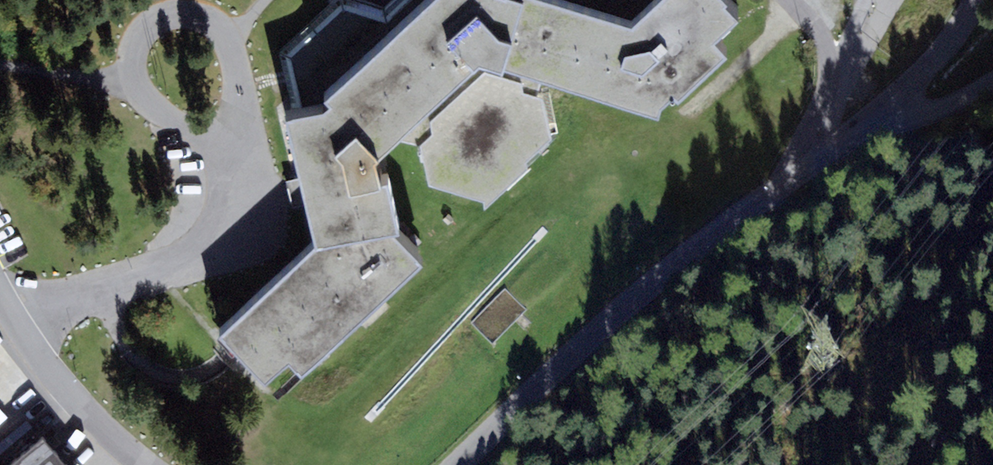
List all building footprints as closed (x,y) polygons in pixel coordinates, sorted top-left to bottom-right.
[(298,113),(323,108),(425,0),(401,0),(384,17),(345,0),(344,0),(284,55),(298,113)] [(323,108),(333,149),(353,128),(374,152),(395,132),(468,64),(440,36),(472,6),(499,35),(519,16),(504,0),(425,0),(323,108)] [(499,35),(472,6),(440,36),(468,64),(474,58),(540,78),(658,112),(680,35),(628,20),(559,0),(504,0),(519,16),(499,35)] [(628,20),(650,0),(559,0),(628,20)] [(680,35),(658,112),(724,52),(710,36),(736,13),(724,0),(650,0),(628,20),(680,35)] [(468,64),(395,132),(420,143),(431,183),(488,196),(556,133),(548,90),(540,78),(474,58),(468,64)] [(385,174),(375,176),(370,156),(374,152),(353,128),(333,149),(323,108),(298,113),(285,117),(313,239),(387,225),(397,223),(385,174)] [(419,258),(387,225),(313,239),(216,331),(262,379),(285,357),(299,371),(419,258)] [(42,435),(3,464),(69,464),(42,435)]
